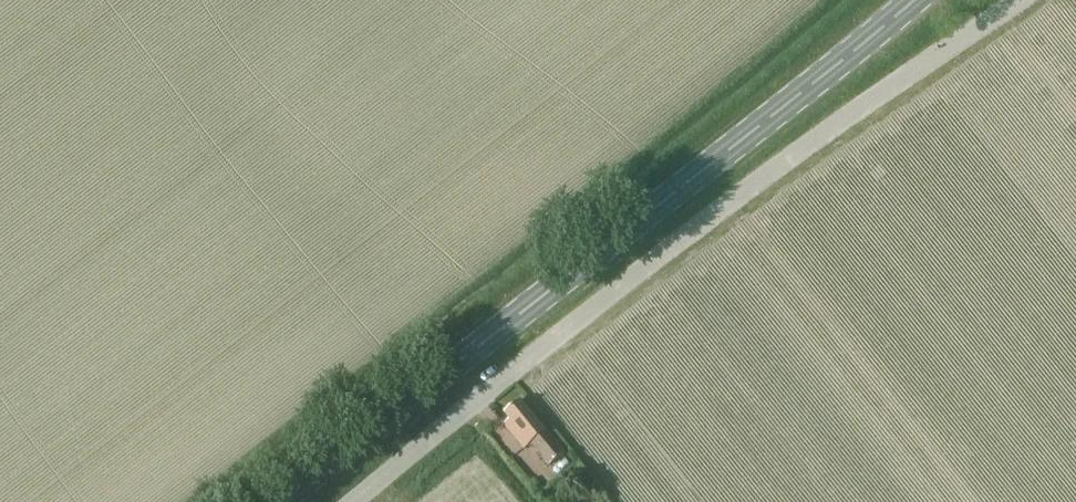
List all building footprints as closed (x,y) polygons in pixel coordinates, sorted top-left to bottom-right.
[(531,444),(549,466),(564,454),(519,400),(504,413),(510,419),(503,425),(524,450),(531,444)]
